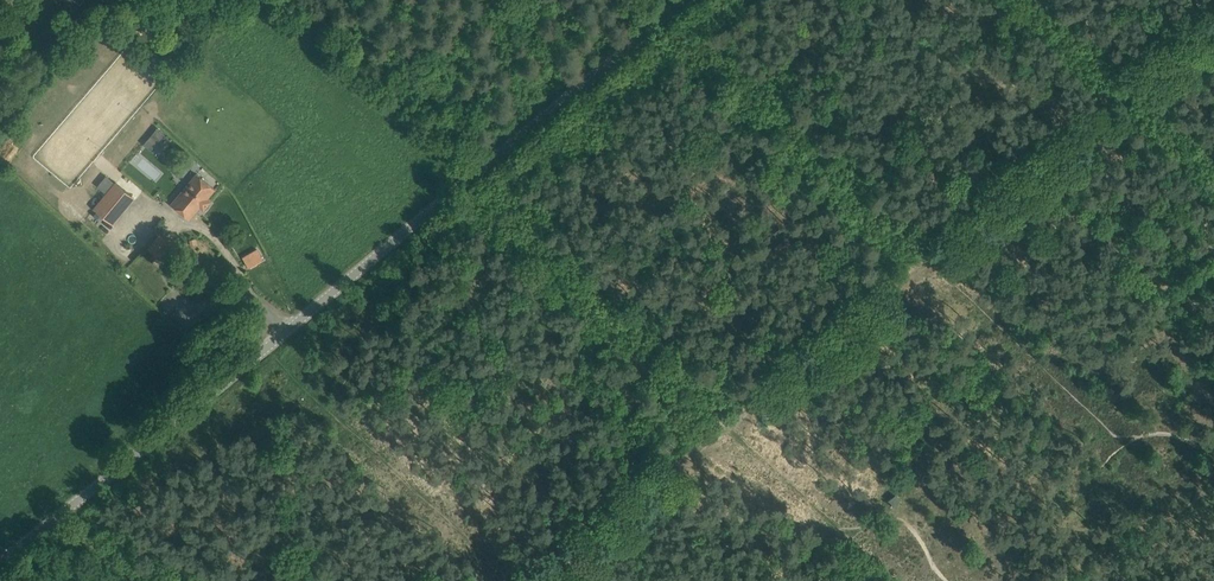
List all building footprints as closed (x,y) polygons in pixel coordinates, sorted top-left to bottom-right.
[(152,136),(159,142),(166,134),(159,128),(152,136)] [(196,174),(171,204),(190,219),(200,207),(204,210),(211,201),(208,198),(215,189),(196,174)] [(117,183),(95,209),(111,222),(132,196),(117,183)] [(149,248),(152,250),(168,264),(178,253),(181,249),(162,233),(149,248)] [(897,507),(900,499),(895,495),(888,500),(897,507)]
